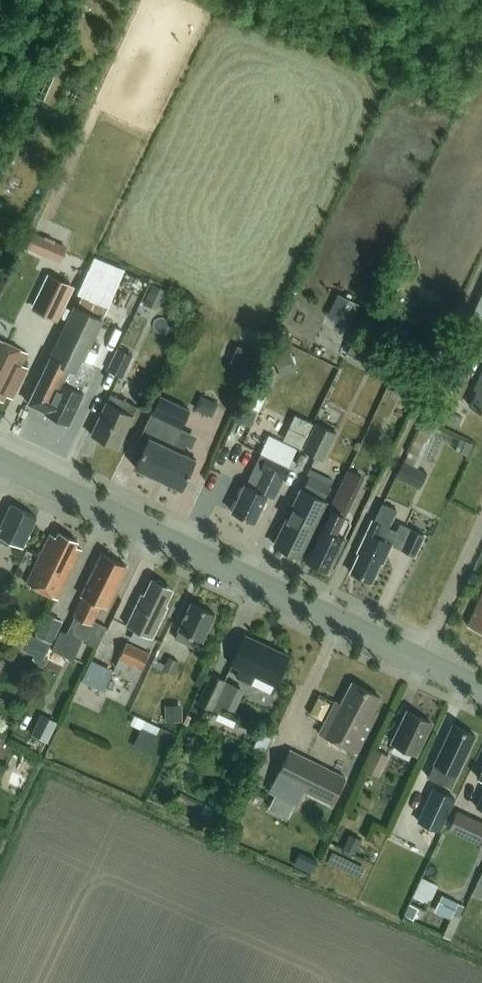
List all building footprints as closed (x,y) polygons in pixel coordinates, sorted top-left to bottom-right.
[(26,250),(60,263),(67,247),(33,233),(26,250)] [(76,288),(49,275),(32,310),(58,323),(76,288)] [(469,322),(481,328),(481,295),(469,322)] [(392,312),(401,317),(404,309),(395,305),(392,312)] [(80,391),(87,378),(91,368),(76,361),(96,317),(75,307),(28,404),(46,413),(45,414),(68,425),(84,393),(80,391)] [(386,324),(397,329),(401,322),(390,317),(386,324)] [(282,339),(286,330),(277,326),(273,336),(282,339)] [(366,359),(372,347),(354,338),(348,350),(366,359)] [(3,403),(6,397),(12,400),(28,369),(22,366),(27,354),(0,341),(0,402),(3,403)] [(251,378),(260,356),(237,346),(227,368),(251,378)] [(117,348),(107,371),(122,378),(132,355),(117,348)] [(276,365),(292,359),(287,348),(272,354),(276,365)] [(481,413),(481,372),(477,383),(480,385),(470,407),(481,413)] [(118,449),(137,407),(111,395),(91,436),(118,449)] [(160,397),(132,455),(139,459),(135,468),(182,490),(196,460),(172,449),(190,411),(160,397)] [(323,462),(336,434),(315,424),(302,452),(323,462)] [(473,445),(466,442),(460,453),(449,478),(456,481),(473,445)] [(232,513),(253,523),(266,496),(273,499),(288,467),(266,457),(259,472),(261,473),(253,489),(245,486),(232,513)] [(427,473),(403,462),(395,478),(419,489),(427,473)] [(364,478),(348,470),(342,482),(359,490),(364,478)] [(294,487),(301,491),(274,546),(299,558),(326,502),(324,501),(331,487),(302,473),(294,487)] [(7,546),(9,542),(21,549),(37,518),(11,506),(0,528),(0,543),(7,546)] [(342,544),(345,539),(335,534),(344,516),(329,509),(305,560),(317,566),(318,568),(324,571),(326,570),(329,571),(338,553),(340,552),(343,546),(342,544)] [(383,564),(392,545),(376,537),(382,526),(372,521),(358,552),(360,553),(351,573),(372,583),(381,563),(383,564)] [(424,536),(411,530),(402,550),(416,556),(424,536)] [(57,599),(81,550),(75,547),(78,542),(59,533),(56,538),(51,535),(27,584),(57,599)] [(107,606),(127,567),(101,554),(81,596),(83,597),(73,617),(66,632),(96,646),(106,625),(93,619),(101,603),(107,606)] [(152,638),(168,606),(165,605),(172,590),(164,586),(163,584),(157,581),(155,582),(152,581),(144,595),(142,594),(127,626),(152,638)] [(468,626),(481,633),(481,594),(468,626)] [(202,642),(215,615),(191,603),(178,630),(179,631),(175,639),(194,648),(198,640),(202,642)] [(46,614),(35,635),(52,643),(62,622),(46,614)] [(50,645),(28,634),(21,649),(43,659),(50,645)] [(289,657),(245,636),(232,665),(239,669),(235,678),(252,686),(256,677),(275,686),(289,657)] [(126,643),(120,657),(112,673),(134,683),(141,667),(148,652),(126,643)] [(172,675),(178,662),(168,658),(162,670),(172,675)] [(225,681),(212,675),(198,704),(211,710),(225,681)] [(357,754),(376,716),(371,713),(379,698),(352,685),(341,706),(335,703),(319,734),(357,754)] [(165,722),(182,722),(181,705),(165,706),(165,722)] [(415,755),(430,723),(408,712),(393,745),(415,755)] [(451,789),(476,736),(452,725),(428,778),(451,789)] [(32,737),(47,744),(52,733),(37,726),(32,737)] [(374,749),(364,770),(378,777),(388,755),(374,749)] [(345,778),(291,751),(290,751),(269,793),(270,794),(295,807),(303,790),(332,804),(345,778)] [(432,788),(417,822),(440,832),(455,798),(432,788)] [(262,800),(255,797),(251,805),(259,808),(262,800)] [(198,813),(202,806),(195,802),(192,810),(198,813)] [(457,811),(448,830),(481,845),(481,823),(457,811)] [(354,855),(361,841),(349,835),(342,850),(354,855)] [(450,920),(458,903),(442,895),(434,912),(450,920)] [(412,920),(418,909),(410,905),(404,915),(412,920)]
